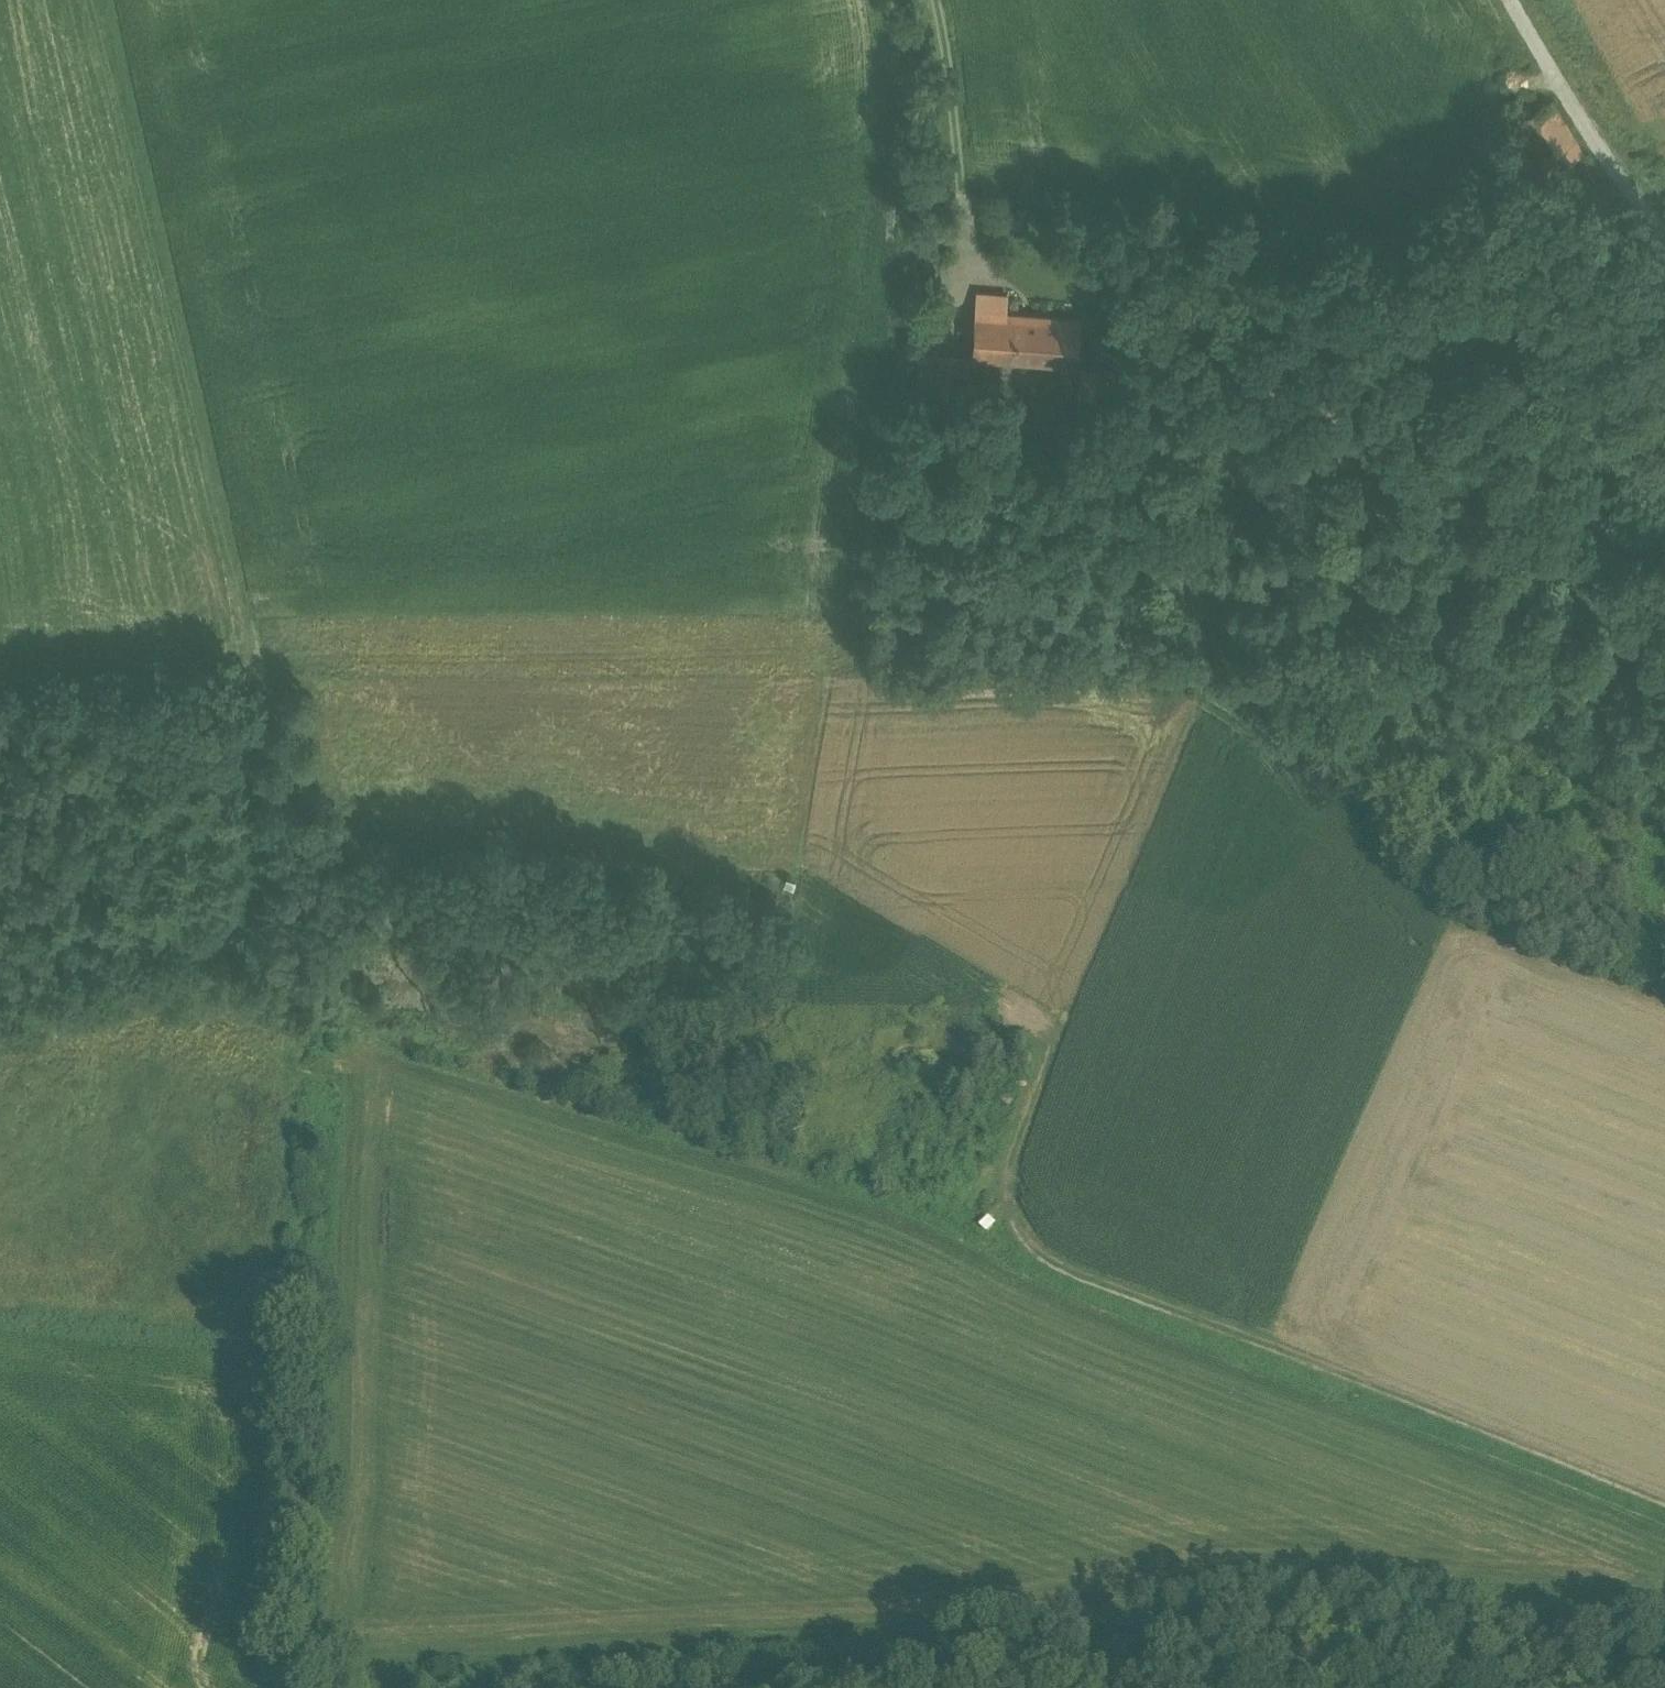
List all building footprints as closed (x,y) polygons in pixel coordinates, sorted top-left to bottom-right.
[(1079,317),(978,309),(975,355),(1075,363),(1079,317)]
